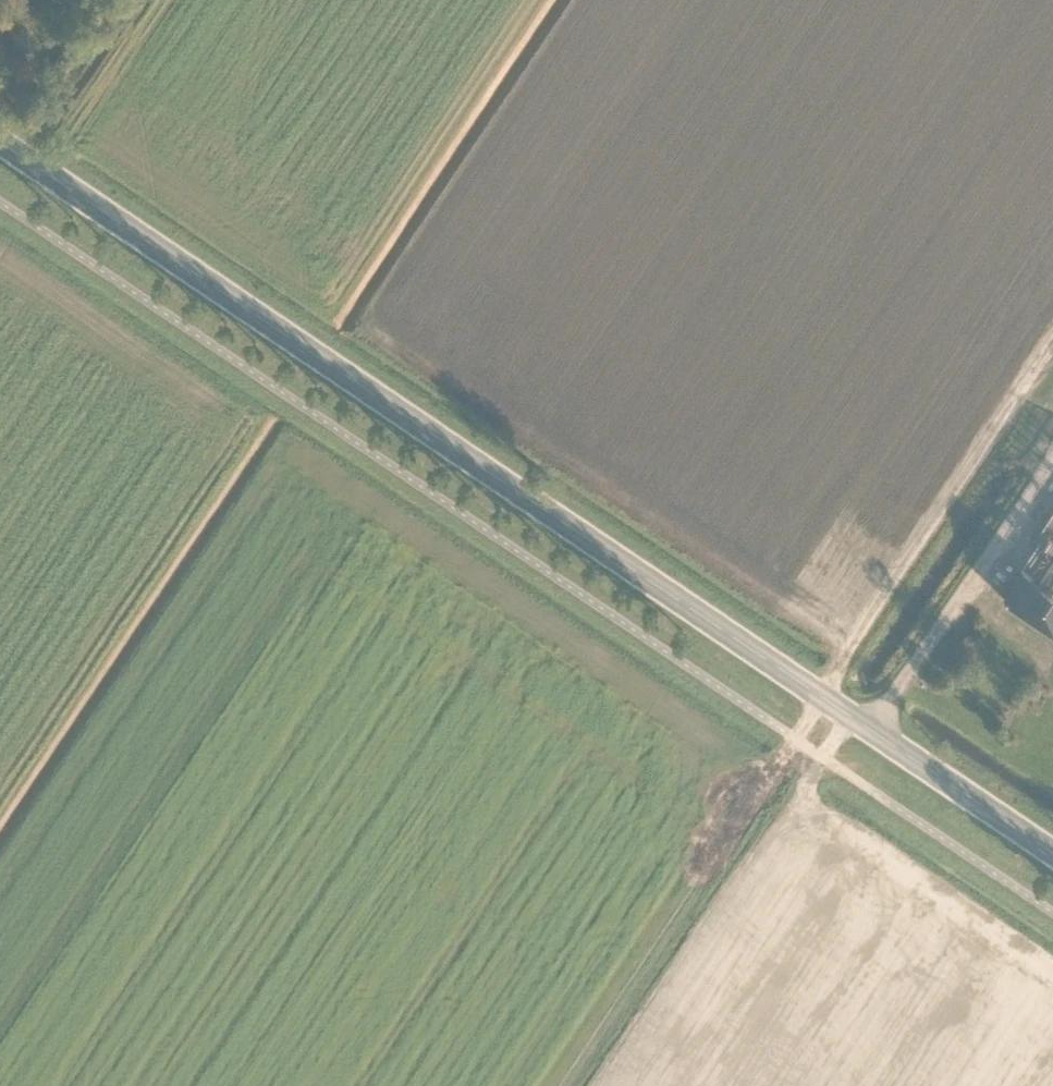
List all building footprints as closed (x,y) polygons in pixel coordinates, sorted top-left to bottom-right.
[(1017,567),(1023,571),(1004,598),(1017,607),(1011,616),(1025,625),(1031,616),(1052,631),(1052,512),(1017,567)]
